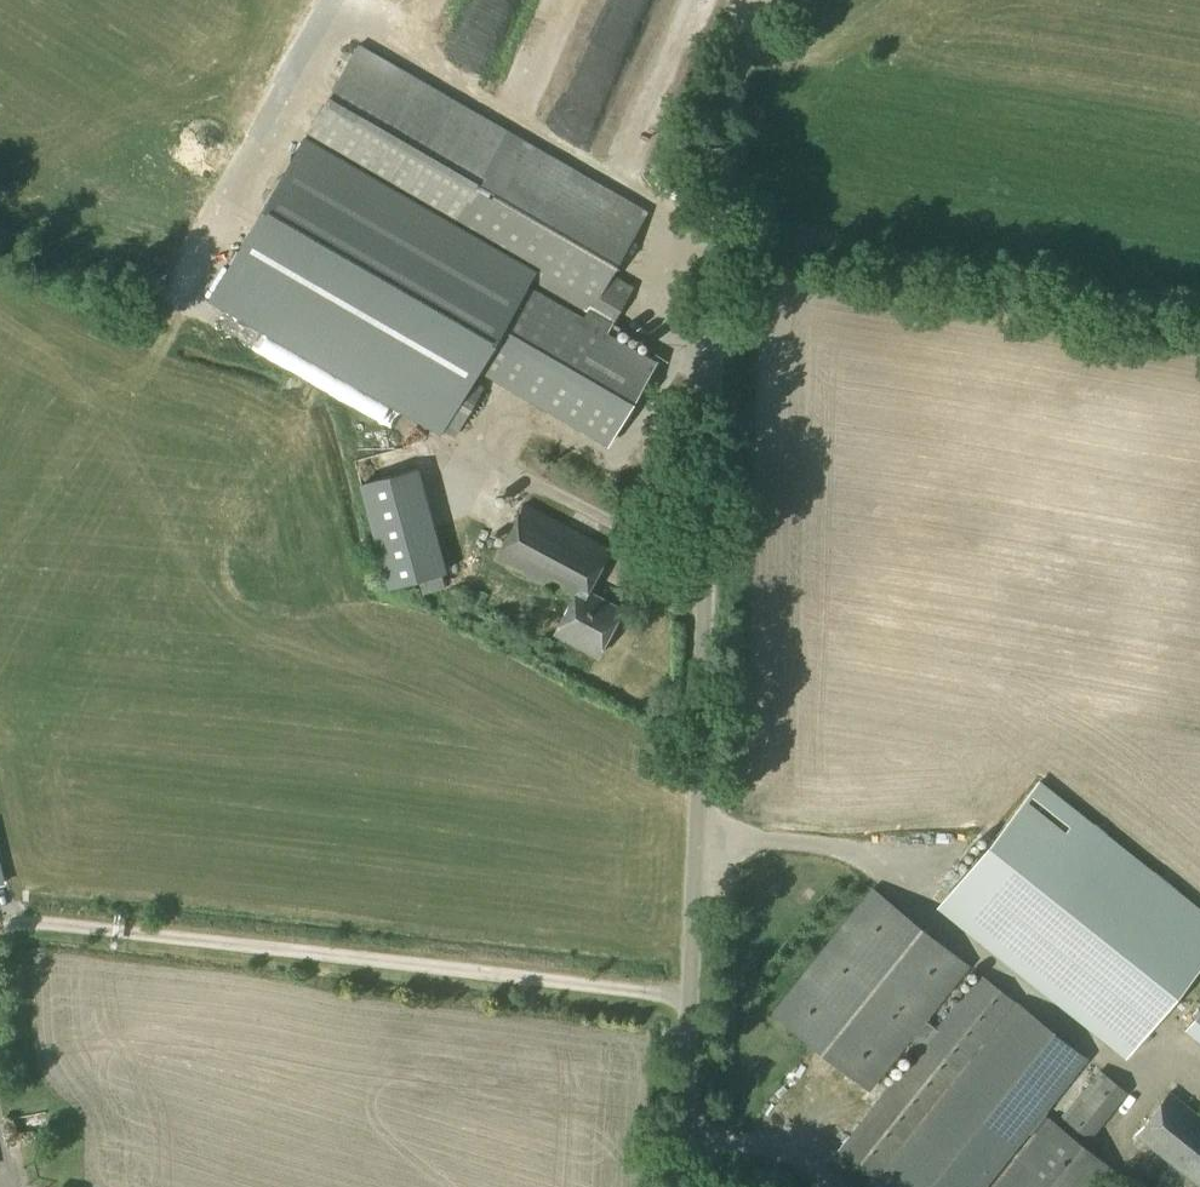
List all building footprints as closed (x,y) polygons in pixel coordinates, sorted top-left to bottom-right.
[(296,151),(210,298),(440,431),(445,421),(458,429),(482,387),(470,379),(475,369),(607,446),(657,362),(607,332),(632,287),(610,274),(647,212),(507,130),(358,44),(296,151)] [(372,462),(420,458),(417,423),(369,426),(372,462)] [(417,468),(359,484),(387,588),(446,572),(417,468)] [(494,560),(571,601),(554,633),(597,656),(622,609),(588,591),(610,550),(524,504),(494,560)] [(1037,784),(941,905),(1129,1055),(1199,966),(1199,915),(1037,784)] [(774,1014),(869,1090),(910,1039),(921,1048),(839,1150),(877,1181),(873,1186),(985,1186),(1033,1127),(1040,1133),(997,1186),(1102,1186),(1115,1172),(1043,1114),(1086,1060),(1042,1025),(1017,1005),(979,975),(936,1029),(925,1020),(968,966),(872,890),(774,1014)] [(1185,1029),(1199,1041),(1199,1009),(1185,1029)] [(1089,1139),(1126,1092),(1100,1071),(1063,1118),(1089,1139)] [(1169,1093),(1136,1134),(1199,1186),(1199,1118),(1169,1093)]
